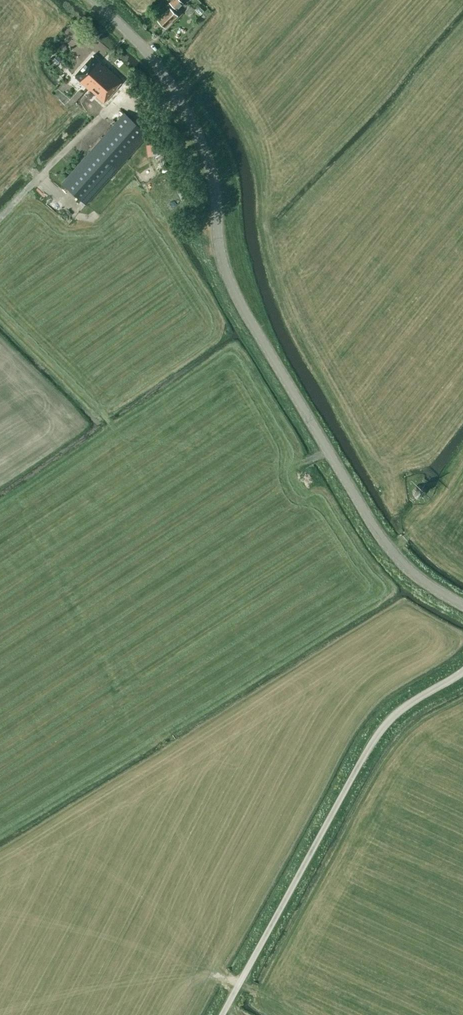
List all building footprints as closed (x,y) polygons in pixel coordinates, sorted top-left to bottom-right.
[(183,2),(181,0),(171,0),(170,1),(170,2),(165,6),(168,8),(158,19),(165,26),(178,14),(174,11),(176,8),(177,9),(183,2)] [(195,10),(190,6),(185,12),(190,16),(195,10)] [(99,54),(80,75),(81,75),(90,83),(92,85),(94,87),(113,66),(112,66),(111,67),(109,65),(110,64),(99,54)] [(113,66),(94,87),(96,89),(97,88),(104,93),(102,95),(110,102),(123,88),(123,87),(123,86),(128,80),(114,68),(113,69),(112,68),(113,67),(113,66)] [(81,102),(95,117),(107,106),(93,91),(81,102)] [(86,203),(148,134),(124,112),(62,182),(86,203)] [(424,493),(425,492),(424,492),(424,489),(424,488),(423,487),(423,488),(421,485),(420,485),(416,485),(415,486),(413,489),(413,490),(413,493),(414,494),(417,496),(418,497),(421,496),(422,496),(422,495),(424,493)]
